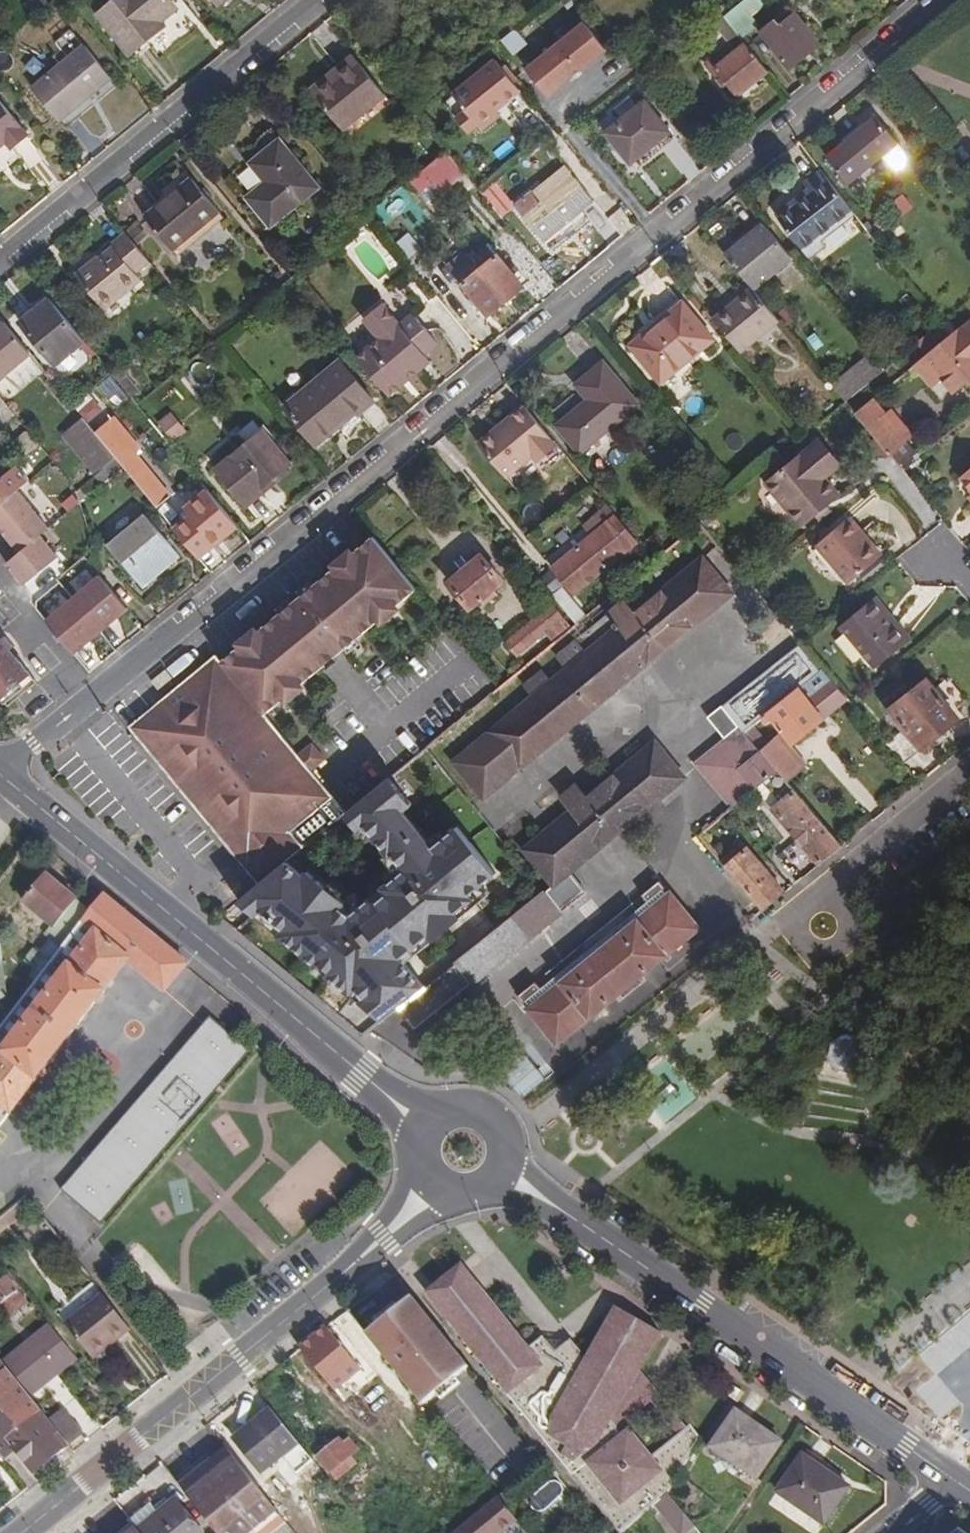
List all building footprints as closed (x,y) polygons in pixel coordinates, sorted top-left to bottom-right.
[(49,5),(46,0),(27,0),(26,0),(31,12),(49,5)] [(177,8),(170,0),(118,0),(99,15),(131,54),(165,25),(161,21),(177,8)] [(726,17),(743,38),(756,28),(749,20),(767,5),(763,0),(746,0),(726,17)] [(821,45),(796,14),(782,25),(778,21),(761,35),(790,70),(821,45)] [(743,38),(726,17),(716,25),(721,30),(718,32),(731,49),(734,47),(737,51),(730,58),(723,50),(709,61),(737,97),(769,71),(743,38)] [(550,96),(607,49),(584,22),(527,70),(550,96)] [(502,42),(512,55),(526,44),(516,31),(502,42)] [(109,76),(85,46),(32,89),(58,120),(85,99),(84,96),(109,76)] [(310,91),(314,96),(357,61),(353,56),(310,91)] [(515,82),(502,68),(495,60),(453,95),(465,110),(479,126),(483,129),(500,114),(494,106),(502,100),(505,104),(521,90),(515,82)] [(357,61),(314,96),(342,131),(385,96),(357,61)] [(518,79),(507,65),(502,68),(515,82),(518,79)] [(530,101),(521,90),(505,104),(513,114),(530,101)] [(670,133),(645,102),(638,108),(631,99),(616,111),(623,120),(607,133),(625,158),(630,154),(635,161),(670,133)] [(8,143),(13,148),(29,135),(0,101),(0,149),(8,143)] [(479,126),(465,110),(456,118),(470,134),(479,126)] [(897,145),(877,119),(828,159),(848,184),(897,145)] [(318,188),(279,141),(251,164),(266,183),(248,197),(271,226),(318,188)] [(448,151),(429,166),(441,182),(461,167),(448,151)] [(821,240),(854,214),(822,171),(803,185),(809,192),(776,217),(809,260),(825,247),(821,240)] [(544,242),(596,199),(577,176),(543,204),(533,192),(515,206),(544,242)] [(173,251),(218,213),(191,179),(144,217),(173,251)] [(223,218),(218,213),(173,251),(177,256),(223,218)] [(791,258),(765,226),(727,257),(752,289),(753,289),(791,258)] [(411,257),(424,248),(412,230),(398,240),(411,257)] [(135,274),(150,262),(127,234),(75,277),(102,310),(141,279),(135,274)] [(489,315),(523,286),(498,256),(481,269),(467,253),(450,266),(489,315)] [(713,320),(742,354),(781,323),(753,289),(752,289),(713,320)] [(85,341),(50,298),(21,322),(56,364),(85,341)] [(713,341),(682,304),(655,327),(657,330),(633,350),(660,385),(713,341)] [(359,359),(391,396),(422,371),(417,367),(426,360),(424,358),(439,345),(414,316),(401,327),(385,306),(367,321),(382,339),(359,359)] [(950,336),(928,354),(915,366),(930,383),(941,374),(944,379),(955,393),(969,381),(969,320),(950,336)] [(31,353),(6,322),(0,327),(0,380),(31,353)] [(928,354),(950,336),(941,325),(919,343),(928,354)] [(846,402),(883,371),(870,355),(833,386),(845,403),(846,402)] [(19,390),(42,373),(31,359),(8,376),(19,390)] [(417,367),(422,371),(429,365),(426,360),(417,367)] [(374,402),(342,362),(285,408),(315,445),(356,411),(359,415),(374,402)] [(637,406),(602,364),(576,385),(588,401),(558,427),(579,453),(637,406)] [(933,388),(944,379),(941,374),(930,383),(933,388)] [(118,382),(131,397),(138,390),(126,375),(118,382)] [(77,408),(86,419),(97,433),(116,416),(133,400),(131,397),(118,382),(114,377),(77,408)] [(889,455),(906,441),(873,399),(855,415),(889,455)] [(527,407),(524,403),(510,415),(512,418),(527,407)] [(536,459),(555,443),(527,407),(512,418),(506,423),(508,427),(500,433),(495,432),(480,445),(507,478),(533,458),(536,459)] [(174,441),(189,431),(175,409),(160,419),(174,441)] [(129,433),(116,416),(97,433),(110,449),(129,433)] [(117,458),(110,449),(97,433),(86,419),(70,432),(101,470),(117,458)] [(506,423),(495,432),(500,433),(508,427),(506,423)] [(124,466),(158,507),(171,496),(135,452),(141,446),(129,433),(110,449),(117,458),(124,466)] [(260,487),(289,464),(263,433),(217,470),(245,504),(262,490),(260,487)] [(903,472),(920,458),(906,441),(889,455),(903,472)] [(815,445),(836,471),(840,467),(819,442),(815,445)] [(826,479),(836,471),(815,445),(767,483),(801,526),(814,515),(826,506),(839,496),(826,479)] [(102,483),(124,466),(117,458),(101,470),(96,476),(102,483)] [(40,535),(49,528),(18,490),(29,481),(17,466),(0,480),(0,527),(20,552),(40,535)] [(961,478),(969,490),(969,471),(961,478)] [(235,528),(209,496),(192,510),(194,514),(189,519),(198,530),(194,533),(208,550),(235,528)] [(830,511),(826,506),(814,515),(818,520),(830,511)] [(180,557),(146,516),(109,546),(143,587),(180,557)] [(572,593),(636,541),(616,516),(561,561),(566,566),(556,574),(572,593)] [(846,548),(834,533),(801,559),(831,598),(862,574),(843,551),(846,548)] [(59,558),(40,535),(20,552),(6,562),(25,584),(59,558)] [(417,590),(375,538),(352,556),(353,558),(342,567),(341,566),(257,635),(258,636),(247,645),(245,644),(223,663),(265,715),(288,696),(287,694),(298,685),(299,687),(383,618),(382,616),(393,607),(394,608),(417,590)] [(501,582),(481,558),(449,584),(469,609),(480,600),(485,606),(497,596),(493,591),(501,582)] [(483,797),(729,595),(701,560),(634,615),(623,601),(576,640),(577,643),(557,659),(567,669),(454,762),(483,797)] [(552,569),(556,574),(566,566),(561,561),(552,569)] [(128,609),(101,576),(74,599),(101,631),(128,609)] [(891,626),(895,621),(876,597),(871,601),(891,626)] [(74,599),(47,621),(74,654),(101,631),(74,599)] [(912,641),(895,621),(891,626),(871,601),(842,626),(876,670),(912,641)] [(568,627),(549,604),(532,616),(536,620),(507,644),(517,656),(546,633),(552,640),(568,627)] [(3,698),(9,705),(37,681),(10,649),(14,646),(5,636),(2,638),(0,636),(0,700),(3,698)] [(699,727),(716,748),(729,737),(740,727),(744,733),(753,726),(762,718),(799,688),(816,674),(822,669),(800,643),(699,727)] [(289,834),(333,798),(312,771),(299,755),(265,715),(223,663),(217,656),(129,727),(259,885),(288,861),(302,850),(289,834)] [(828,676),(822,669),(816,674),(822,681),(828,676)] [(159,690),(173,679),(166,670),(152,682),(159,690)] [(792,743),(847,698),(830,679),(809,697),(799,688),(762,718),(767,723),(772,719),(782,732),(792,743)] [(960,720),(927,680),(889,710),(903,727),(922,750),(960,720)] [(777,771),(786,780),(806,765),(789,746),(779,735),(768,744),(753,726),(744,733),(777,771)] [(726,803),(732,809),(763,784),(777,771),(744,733),(740,727),(729,737),(737,746),(732,750),(728,746),(718,753),(710,753),(704,758),(703,767),(695,766),(686,773),(702,793),(714,794),(713,807),(717,811),(726,803)] [(922,750),(903,727),(884,743),(903,765),(922,750)] [(779,735),(789,746),(792,743),(782,732),(779,735)] [(737,746),(729,737),(716,748),(710,753),(718,753),(728,746),(732,750),(737,746)] [(313,744),(299,755),(312,771),(325,760),(313,744)] [(572,812),(525,851),(553,885),(570,871),(683,778),(655,745),(588,799),(577,785),(561,799),(572,812)] [(703,767),(704,758),(695,766),(703,767)] [(786,780),(777,771),(763,784),(780,803),(795,790),(786,780)] [(495,872),(456,826),(444,837),(432,847),(428,842),(402,812),(411,804),(388,778),(347,813),(360,828),(365,824),(390,853),(392,852),(406,869),(385,888),(390,893),(377,904),(372,898),(352,915),(341,906),(345,901),(309,871),(306,876),(288,861),(259,885),(239,901),(385,1021),(399,1009),(426,987),(406,962),(476,903),(469,894),(482,883),(495,872)] [(772,810),(820,866),(844,846),(795,790),(780,803),(772,810)] [(702,793),(713,807),(714,794),(702,793)] [(717,811),(721,817),(732,809),(726,803),(717,811)] [(432,847),(444,837),(439,832),(428,842),(432,847)] [(722,861),(752,899),(763,912),(784,895),(743,843),(722,861)] [(795,843),(782,852),(796,872),(809,862),(795,843)] [(546,891),(561,909),(584,889),(570,871),(553,885),(546,891)] [(128,963),(165,992),(188,964),(103,898),(91,912),(45,876),(23,905),(52,927),(46,935),(63,949),(50,965),(33,952),(24,963),(42,976),(0,1030),(0,1128),(128,963)] [(648,902),(664,890),(666,888),(661,881),(643,895),(648,902)] [(469,894),(476,903),(489,892),(482,883),(469,894)] [(390,893),(385,888),(372,898),(377,904),(390,893)] [(426,987),(399,1009),(416,1029),(451,1000),(447,995),(468,977),(472,982),(561,909),(546,891),(545,889),(426,987)] [(532,1007),(669,896),(664,890),(648,902),(543,986),(528,1001),(532,1007)] [(699,928),(671,894),(669,896),(532,1007),(530,1009),(558,1044),(699,928)] [(528,1001),(543,986),(538,980),(519,996),(525,1003),(528,1001)] [(209,1022),(64,1186),(101,1219),(247,1055),(209,1022)] [(874,1027),(848,1034),(833,1057),(840,1083),(864,1097),(889,1091),(904,1068),(897,1041),(874,1027)] [(529,1095),(545,1071),(527,1059),(511,1082),(529,1095)] [(426,1292),(448,1320),(477,1296),(525,1355),(532,1350),(532,1349),(462,1262),(426,1292)] [(8,1279),(0,1285),(0,1304),(1,1304),(11,1317),(27,1303),(8,1279)] [(111,1346),(131,1329),(104,1295),(66,1326),(91,1356),(107,1342),(111,1346)] [(414,1296),(367,1334),(366,1333),(354,1343),(373,1366),(386,1356),(423,1402),(434,1392),(447,1382),(469,1364),(414,1296)] [(620,1532),(622,1532),(670,1492),(702,1437),(691,1423),(687,1426),(681,1432),(655,1455),(632,1427),(624,1433),(613,1419),(640,1371),(660,1333),(617,1308),(588,1358),(581,1354),(584,1350),(573,1338),(569,1342),(549,1339),(544,1335),(531,1345),(532,1349),(532,1350),(525,1355),(477,1296),(448,1320),(620,1532)] [(30,1397),(77,1360),(50,1326),(3,1364),(9,1372),(30,1397)] [(360,1368),(328,1327),(302,1348),(340,1395),(346,1390),(341,1384),(360,1368)] [(94,1360),(111,1346),(107,1342),(91,1356),(94,1360)] [(69,1446),(51,1422),(44,1414),(35,1403),(30,1397),(9,1372),(3,1364),(0,1360),(0,1456),(4,1461),(17,1450),(35,1473),(69,1446)] [(681,1432),(687,1426),(640,1371),(613,1419),(624,1433),(632,1427),(628,1420),(653,1399),(681,1432)] [(447,1382),(434,1392),(440,1399),(453,1389),(447,1382)] [(262,1470),(298,1440),(272,1406),(235,1437),(262,1470)] [(783,1442),(738,1410),(714,1445),(759,1476),(783,1442)] [(51,1422),(69,1446),(82,1434),(63,1412),(51,1422)] [(345,1443),(353,1454),(361,1447),(353,1436),(345,1443)] [(346,1460),(353,1454),(345,1443),(341,1439),(320,1455),(338,1478),(351,1467),(346,1460)] [(273,1532),(287,1521),(221,1441),(207,1451),(273,1532)] [(807,1450),(802,1457),(824,1474),(826,1471),(830,1466),(807,1450)] [(220,1532),(272,1532),(273,1532),(207,1451),(174,1477),(220,1532)] [(824,1474),(802,1457),(779,1491),(825,1523),(850,1487),(826,1471),(824,1474)] [(678,1532),(689,1532),(697,1527),(674,1494),(658,1505),(678,1532)] [(517,1520),(498,1496),(460,1527),(452,1532),(501,1532),(517,1520)] [(140,1531),(142,1532),(204,1532),(177,1501),(140,1531)] [(451,1532),(452,1532),(460,1527),(450,1515),(441,1522),(451,1532)] [(133,1523),(121,1532),(134,1532),(138,1529),(133,1523)]
